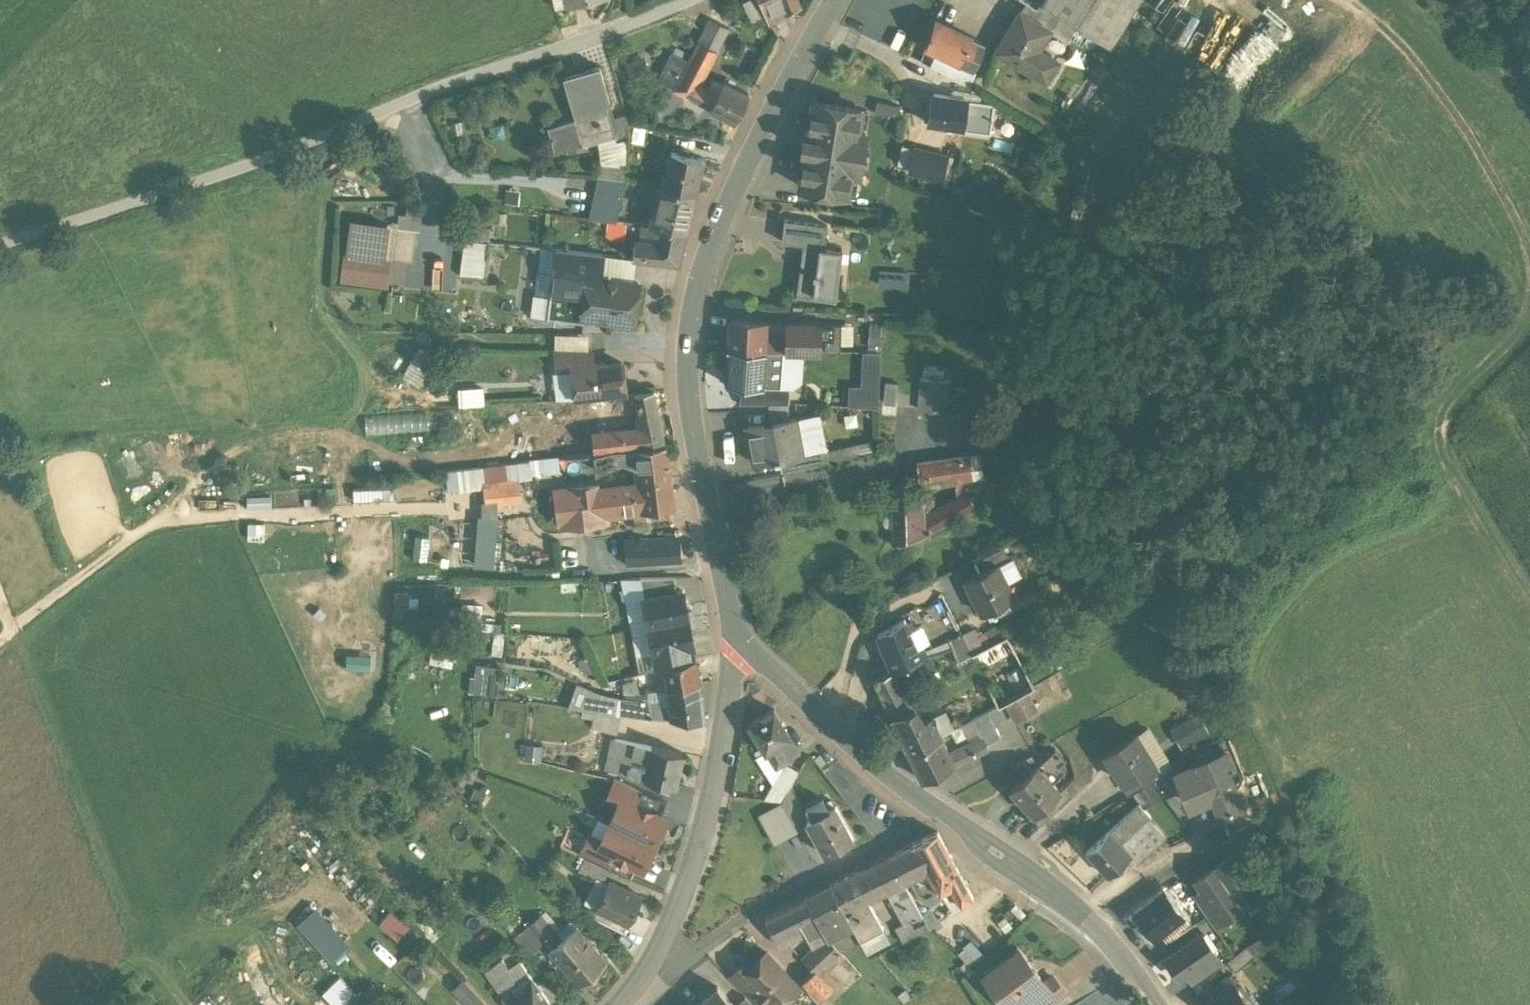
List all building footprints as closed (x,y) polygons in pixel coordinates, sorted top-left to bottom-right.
[(753,0),(749,0),(742,3),(752,22),(762,17),(753,0)] [(759,0),(753,0),(762,17),(766,15),(759,0)] [(780,0),(759,0),(766,15),(769,23),(774,21),(786,14),(780,0)] [(799,0),(780,0),(786,14),(802,6),(799,0)] [(1041,4),(1094,38),(1109,48),(1139,0),(1043,0),(1041,4)] [(1041,4),(1039,3),(1036,7),(1026,1),(1022,7),(1087,49),(1094,38),(1041,4)] [(1052,30),(1019,11),(995,50),(1047,82),(1060,62),(1040,49),(1052,30)] [(972,36),(935,18),(925,47),(935,52),(960,64),(972,36)] [(728,28),(711,19),(699,42),(717,51),(728,28)] [(780,30),(774,21),(769,23),(778,35),(780,30)] [(985,42),(972,36),(960,64),(972,69),(973,69),(985,42)] [(717,51),(699,42),(689,61),(674,90),(711,108),(717,95),(699,85),(717,51)] [(935,52),(925,47),(920,61),(930,65),(935,52)] [(672,52),(657,81),(674,90),(689,61),(672,52)] [(960,64),(935,52),(930,65),(967,82),(972,69),(960,64)] [(599,67),(563,77),(574,119),(547,127),(553,149),(582,141),(583,146),(613,137),(615,136),(610,119),(607,107),(610,106),(599,67)] [(748,94),(724,81),(717,95),(711,108),(734,120),(748,94)] [(613,113),(624,111),(620,88),(609,90),(613,113)] [(967,97),(933,92),(929,123),(963,127),(967,97)] [(900,107),(877,101),(874,113),(896,117),(900,107)] [(861,110),(813,102),(807,137),(804,137),(801,151),(805,152),(799,187),(847,195),(851,173),(858,174),(865,134),(857,132),(861,110)] [(996,105),(985,102),(981,132),(990,133),(996,105)] [(626,114),(610,119),(615,136),(613,137),(615,142),(627,138),(628,122),(626,114)] [(914,145),(908,171),(941,180),(948,154),(914,145)] [(702,160),(671,153),(664,187),(695,192),(702,160)] [(624,164),(600,162),(598,177),(624,179),(624,164)] [(624,179),(598,177),(589,219),(608,221),(615,222),(615,220),(624,179)] [(664,187),(660,186),(651,224),(650,225),(686,233),(695,192),(664,187)] [(402,213),(400,229),(418,231),(422,204),(406,201),(404,214),(402,213)] [(487,216),(468,214),(467,226),(486,228),(487,216)] [(625,221),(615,220),(615,222),(608,221),(606,238),(623,240),(625,221)] [(827,225),(784,220),(782,242),(803,244),(824,247),(827,225)] [(351,223),(346,255),(391,261),(396,229),(351,223)] [(686,233),(650,225),(651,224),(643,223),(641,232),(657,234),(655,244),(634,241),(633,249),(632,259),(668,263),(679,264),(686,233)] [(486,228),(467,226),(466,239),(488,242),(490,228),(486,228)] [(487,244),(465,240),(460,275),(482,278),(487,244)] [(824,247),(803,244),(797,291),(815,294),(815,290),(836,292),(842,249),(824,247)] [(547,319),(555,249),(540,248),(532,318),(536,323),(555,325),(555,320),(547,319)] [(603,255),(555,249),(547,319),(555,320),(585,323),(585,318),(592,318),(593,303),(584,302),(586,285),(587,277),(589,277),(600,279),(603,255)] [(388,289),(392,261),(391,261),(346,255),(342,282),(388,289)] [(910,270),(882,268),(881,284),(909,286),(910,270)] [(589,277),(587,277),(586,285),(584,302),(593,303),(592,318),(633,323),(638,283),(600,279),(589,277)] [(766,323),(730,320),(728,348),(763,351),(765,332),(766,323)] [(819,323),(787,323),(787,337),(787,351),(819,352),(819,324),(819,323)] [(841,325),(819,324),(819,352),(840,352),(841,325)] [(870,344),(880,344),(881,324),(871,324),(870,344)] [(779,332),(765,332),(763,351),(766,351),(784,351),(785,352),(787,351),(787,337),(779,337),(779,332)] [(555,350),(587,350),(588,334),(555,334),(555,350)] [(763,351),(728,348),(725,384),(741,385),(763,387),(763,386),(766,351),(763,351)] [(439,361),(422,349),(402,379),(419,390),(439,361)] [(587,350),(555,350),(557,370),(572,368),(572,367),(593,364),(591,350),(587,350)] [(784,351),(766,351),(763,386),(782,387),(785,352),(784,351)] [(849,407),(877,409),(881,353),(863,352),(861,385),(851,385),(849,407)] [(593,364),(572,367),(572,368),(574,386),(580,385),(583,400),(589,399),(620,395),(625,395),(621,363),(603,365),(603,363),(593,364)] [(920,410),(949,412),(952,379),(923,377),(920,410)] [(884,418),(896,419),(898,384),(887,383),(884,418)] [(763,387),(741,385),(740,405),(788,404),(789,388),(782,387),(763,386),(763,387)] [(483,407),(482,390),(452,391),(452,407),(483,407)] [(957,390),(955,412),(975,414),(976,392),(957,390)] [(640,429),(660,426),(658,412),(637,415),(640,429)] [(796,418),(746,428),(753,463),(779,458),(803,454),(802,451),(796,418)] [(660,426),(640,429),(609,432),(612,450),(621,449),(636,448),(642,447),(643,448),(664,445),(660,426)] [(609,432),(592,434),(594,455),(594,456),(595,456),(612,451),(612,450),(609,432)] [(826,453),(828,463),(875,454),(873,444),(826,453)] [(664,445),(643,448),(642,447),(636,448),(642,491),(635,492),(634,486),(633,486),(636,511),(670,506),(672,506),(664,445)] [(825,447),(802,451),(803,454),(779,458),(781,472),(828,463),(826,453),(825,447)] [(612,451),(595,456),(597,473),(622,461),(621,449),(612,450),(612,451)] [(959,458),(939,461),(941,475),(941,479),(955,477),(962,476),(959,458)] [(558,460),(541,462),(542,474),(559,473),(558,460)] [(939,461),(917,463),(919,478),(941,475),(939,461)] [(962,476),(955,477),(956,485),(963,484),(962,476)] [(518,477),(500,479),(503,503),(520,501),(518,477)] [(500,479),(482,481),(485,505),(503,503),(500,479)] [(633,486),(620,488),(623,512),(633,511),(636,511),(633,486)] [(558,492),(556,492),(560,524),(562,524),(606,518),(605,515),(602,491),(598,487),(558,492)] [(620,488),(602,491),(605,515),(621,513),(623,512),(620,488)] [(967,494),(928,513),(936,526),(973,504),(967,494)] [(928,513),(924,515),(922,497),(894,500),(895,543),(921,534),(936,526),(928,513)] [(636,511),(633,511),(635,524),(672,518),(670,506),(636,511)] [(474,568),(494,569),(497,522),(477,521),(474,568)] [(679,538),(624,541),(627,566),(681,563),(679,538)] [(1003,548),(976,562),(980,572),(996,563),(997,564),(1008,559),(1003,548)] [(997,564),(996,563),(980,572),(964,580),(981,614),(1014,597),(997,564)] [(673,578),(639,579),(643,599),(676,592),(673,578)] [(676,592),(643,599),(649,627),(692,619),(690,609),(685,605),(682,591),(676,592)] [(411,593),(396,592),(395,616),(410,617),(411,593)] [(692,619),(649,627),(654,655),(687,648),(687,649),(693,647),(690,634),(694,629),(692,619)] [(913,629),(909,631),(904,621),(877,633),(891,670),(892,671),(902,667),(926,657),(913,629)] [(1003,627),(989,634),(988,633),(979,638),(984,647),(1007,635),(1003,627)] [(975,629),(962,635),(972,653),(984,647),(979,638),(975,629)] [(962,635),(950,642),(952,647),(957,661),(959,665),(974,657),(972,653),(962,635)] [(984,647),(972,653),(974,657),(998,705),(1007,700),(1025,690),(1034,686),(1007,635),(984,647)] [(926,657),(902,667),(908,683),(957,661),(952,647),(941,651),(933,654),(926,657)] [(687,648),(654,655),(657,669),(665,667),(690,661),(687,649),(687,648)] [(690,661),(665,667),(666,691),(681,689),(680,686),(700,683),(696,659),(690,661)] [(475,696),(495,698),(497,667),(477,665),(475,696)] [(891,670),(874,679),(885,702),(902,693),(910,689),(908,683),(902,667),(892,671),(891,670)] [(643,674),(624,679),(624,697),(647,698),(643,674)] [(700,683),(680,686),(681,689),(666,691),(668,705),(669,719),(705,722),(702,693),(700,683)] [(600,695),(579,685),(569,707),(597,712),(600,695)] [(1034,708),(1025,690),(1007,700),(1015,715),(1017,718),(1034,708)] [(902,693),(885,702),(892,717),(908,708),(902,693)] [(655,697),(637,701),(638,717),(669,719),(668,705),(655,705),(655,697)] [(998,705),(987,711),(995,726),(1015,715),(1007,700),(998,705)] [(638,717),(637,701),(624,702),(625,716),(638,717)] [(908,708),(892,717),(899,731),(916,723),(908,708)] [(790,737),(773,710),(749,725),(765,752),(766,752),(778,745),(790,737)] [(987,711),(973,718),(978,731),(982,739),(985,745),(1000,737),(995,726),(987,711)] [(619,716),(597,712),(593,728),(615,733),(619,716)] [(916,723),(899,731),(909,752),(941,738),(943,737),(933,715),(916,723)] [(1201,717),(1171,730),(1179,747),(1209,734),(1201,717)] [(973,718),(962,724),(967,736),(978,731),(973,718)] [(1136,736),(1106,755),(1124,784),(1155,764),(1136,736)] [(798,751),(790,737),(778,745),(783,753),(788,760),(798,751)] [(941,738),(909,752),(922,778),(953,763),(949,754),(941,738)] [(630,743),(614,739),(607,770),(623,774),(627,756),(630,743)] [(982,739),(949,754),(953,763),(986,747),(985,745),(982,739)] [(651,747),(630,743),(627,756),(648,761),(651,747)] [(541,746),(521,744),(521,752),(526,752),(525,757),(540,758),(541,746)] [(778,745),(766,752),(771,760),(783,753),(778,745)] [(682,753),(652,747),(651,747),(648,761),(646,770),(644,778),(644,779),(675,786),(682,753)] [(1055,749),(1037,766),(1053,784),(1066,772),(1060,765),(1065,761),(1055,749)] [(783,753),(771,760),(776,768),(788,760),(783,753)] [(1228,754),(1205,762),(1175,774),(1186,802),(1192,799),(1195,807),(1212,800),(1222,821),(1244,810),(1228,772),(1234,769),(1228,754)] [(1031,755),(1022,760),(1029,773),(1036,766),(1031,755)] [(817,756),(813,759),(819,768),(824,765),(817,756)] [(789,788),(798,772),(784,764),(765,800),(782,802),(789,788)] [(1155,764),(1124,784),(1131,794),(1162,774),(1155,764)] [(646,770),(630,766),(628,775),(644,778),(646,770)] [(1053,784),(1037,766),(1036,766),(1029,773),(1011,789),(1034,815),(1060,792),(1053,784)] [(639,790),(616,779),(607,798),(618,803),(621,797),(633,803),(639,790)] [(1146,807),(1162,798),(1152,781),(1136,791),(1146,807)] [(805,818),(789,788),(782,802),(794,824),(805,818)] [(667,803),(639,790),(633,803),(661,815),(667,803)] [(633,803),(621,797),(618,803),(609,822),(654,843),(666,818),(661,815),(633,803)] [(835,806),(806,822),(825,856),(854,841),(835,806)] [(1136,809),(1110,832),(1121,845),(1147,821),(1136,809)] [(1244,810),(1222,821),(1229,835),(1249,823),(1243,812),(1244,811),(1244,810)] [(1147,821),(1121,845),(1124,849),(1135,839),(1148,853),(1164,839),(1147,821)] [(654,843),(609,822),(600,840),(597,847),(609,853),(637,866),(642,869),(654,843)] [(953,861),(937,832),(913,844),(927,870),(930,874),(953,861)] [(1121,845),(1110,832),(1086,853),(1108,878),(1131,857),(1124,849),(1121,845)] [(609,853),(597,847),(600,840),(589,835),(580,855),(585,857),(604,866),(609,853)] [(1135,839),(1124,849),(1131,857),(1131,858),(1137,862),(1148,853),(1135,839)] [(913,844),(889,857),(903,882),(913,877),(927,870),(913,844)] [(637,866),(609,853),(604,866),(609,868),(631,879),(637,866)] [(1239,865),(1233,856),(1215,868),(1242,907),(1260,895),(1239,865)] [(604,866),(585,857),(579,870),(596,878),(603,881),(609,868),(604,866)] [(889,857),(864,870),(873,887),(879,883),(884,892),(885,891),(903,882),(889,857)] [(1249,859),(1239,865),(1260,895),(1270,888),(1249,859)] [(953,861),(930,874),(941,893),(963,880),(953,861)] [(1242,907),(1215,868),(1197,880),(1203,890),(1224,920),(1242,907)] [(864,870),(831,887),(852,926),(860,941),(880,930),(860,893),(873,887),(864,870)] [(930,874),(927,870),(913,877),(930,906),(939,901),(943,898),(940,894),(941,893),(930,874)] [(596,878),(584,902),(596,908),(608,883),(603,881),(596,878)] [(941,893),(940,894),(943,898),(945,902),(951,911),(973,899),(963,880),(941,893)] [(641,897),(609,881),(608,883),(596,908),(628,923),(641,897)] [(903,882),(885,891),(903,926),(904,927),(922,918),(922,917),(903,882)] [(831,887),(806,900),(817,921),(828,939),(852,926),(831,887)] [(1224,920),(1203,890),(1193,897),(1214,927),(1224,920)] [(1182,917),(1163,892),(1136,913),(1155,938),(1165,930),(1175,923),(1182,917)] [(817,921),(806,900),(792,907),(807,935),(806,936),(808,939),(822,932),(816,921),(817,921)] [(888,934),(902,927),(890,905),(877,912),(888,934)] [(792,907),(765,921),(781,949),(806,936),(807,935),(792,907)] [(300,925),(333,961),(352,944),(319,908),(300,925)] [(400,935),(408,922),(388,909),(380,922),(400,935)] [(930,911),(922,917),(922,918),(929,931),(938,923),(930,911)] [(556,933),(540,915),(529,924),(544,942),(550,949),(561,939),(556,933)] [(922,918),(904,927),(903,926),(895,931),(903,945),(929,931),(922,918)] [(570,920),(556,933),(561,939),(576,927),(570,920)] [(1175,923),(1165,930),(1170,936),(1179,929),(1175,923)] [(529,924),(514,938),(530,954),(544,942),(529,924)] [(605,961),(576,926),(576,927),(561,939),(550,949),(550,950),(579,984),(605,961)] [(1202,935),(1166,960),(1179,979),(1186,975),(1216,954),(1202,935)] [(1264,935),(1251,946),(1259,955),(1272,945),(1264,935)] [(828,941),(804,963),(815,975),(817,976),(840,954),(828,941)] [(965,967),(982,962),(976,943),(960,948),(965,967)] [(1246,948),(1227,963),(1235,973),(1254,958),(1246,948)] [(1019,952),(999,969),(986,978),(987,979),(986,985),(991,992),(997,992),(1007,1004),(1018,1004),(1025,1000),(1025,999),(1044,985),(1019,952)] [(1216,954),(1186,975),(1193,985),(1222,964),(1216,954)] [(767,955),(754,967),(750,962),(739,973),(764,999),(757,1004),(781,1004),(798,988),(767,955)] [(502,960),(485,972),(492,982),(505,973),(509,970),(502,960)] [(531,977),(520,962),(509,970),(505,973),(516,988),(531,977)] [(336,1004),(368,1004),(342,973),(323,989),(336,1004)] [(516,988),(505,973),(492,982),(503,997),(516,988)] [(739,973),(730,981),(745,997),(753,1004),(757,1004),(764,999),(739,973)] [(817,976),(815,975),(804,984),(820,1002),(832,992),(817,976)] [(531,977),(516,988),(503,997),(509,1004),(549,1004),(550,1004),(531,977)] [(1229,977),(1214,988),(1218,994),(1205,1004),(1206,1004),(1251,1004),(1229,977)] [(1025,999),(1025,1000),(1029,1004),(1052,1004),(1065,995),(1052,979),(1044,985),(1025,999)] [(464,980),(454,990),(468,1004),(478,1004),(483,1001),(464,980)] [(717,988),(700,1004),(733,1004),(717,988)]
